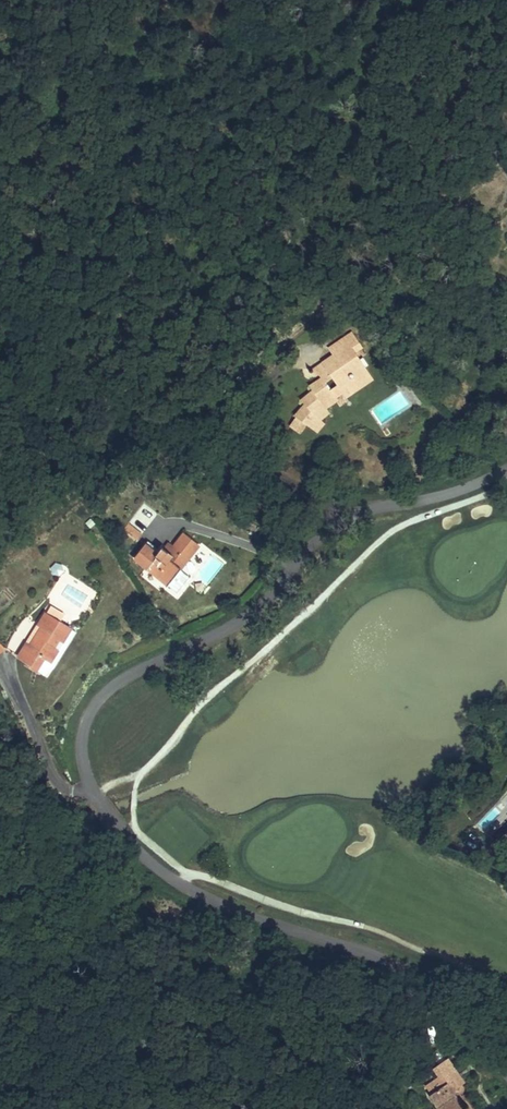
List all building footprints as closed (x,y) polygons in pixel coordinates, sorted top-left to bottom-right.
[(505,241),(499,250),(506,256),(506,242),(505,241)] [(308,370),(305,379),(293,389),(296,394),(280,406),(282,409),(275,420),(285,434),(291,442),(311,428),(308,424),(315,419),(311,415),(324,405),(322,402),(328,398),(342,387),(325,364),(339,354),(346,349),(335,333),(312,350),(317,356),(304,365),(308,370)] [(325,364),(342,387),(328,398),(331,402),(355,385),(351,381),(356,377),(339,354),(325,364)] [(275,420),(269,428),(277,440),(285,434),(275,420)] [(151,557),(144,551),(140,556),(128,547),(118,560),(132,570),(130,573),(137,577),(153,589),(182,549),(166,538),(157,550),(151,557)] [(157,550),(149,544),(144,551),(151,557),(157,550)] [(211,554),(196,575),(208,584),(224,563),(211,554)] [(52,605),(48,612),(60,619),(64,613),(52,605)] [(34,661),(44,641),(51,625),(23,612),(18,624),(25,627),(15,647),(9,643),(1,660),(10,664),(8,667),(20,673),(27,657),(34,661)] [(49,643),(44,641),(34,661),(40,663),(49,643)] [(27,676),(34,661),(27,657),(20,673),(27,676)] [(443,1090),(428,1102),(432,1107),(429,1108),(445,1108),(453,1102),(443,1090)] [(417,1107),(419,1108),(429,1108),(432,1107),(428,1102),(426,1100),(417,1107)]
